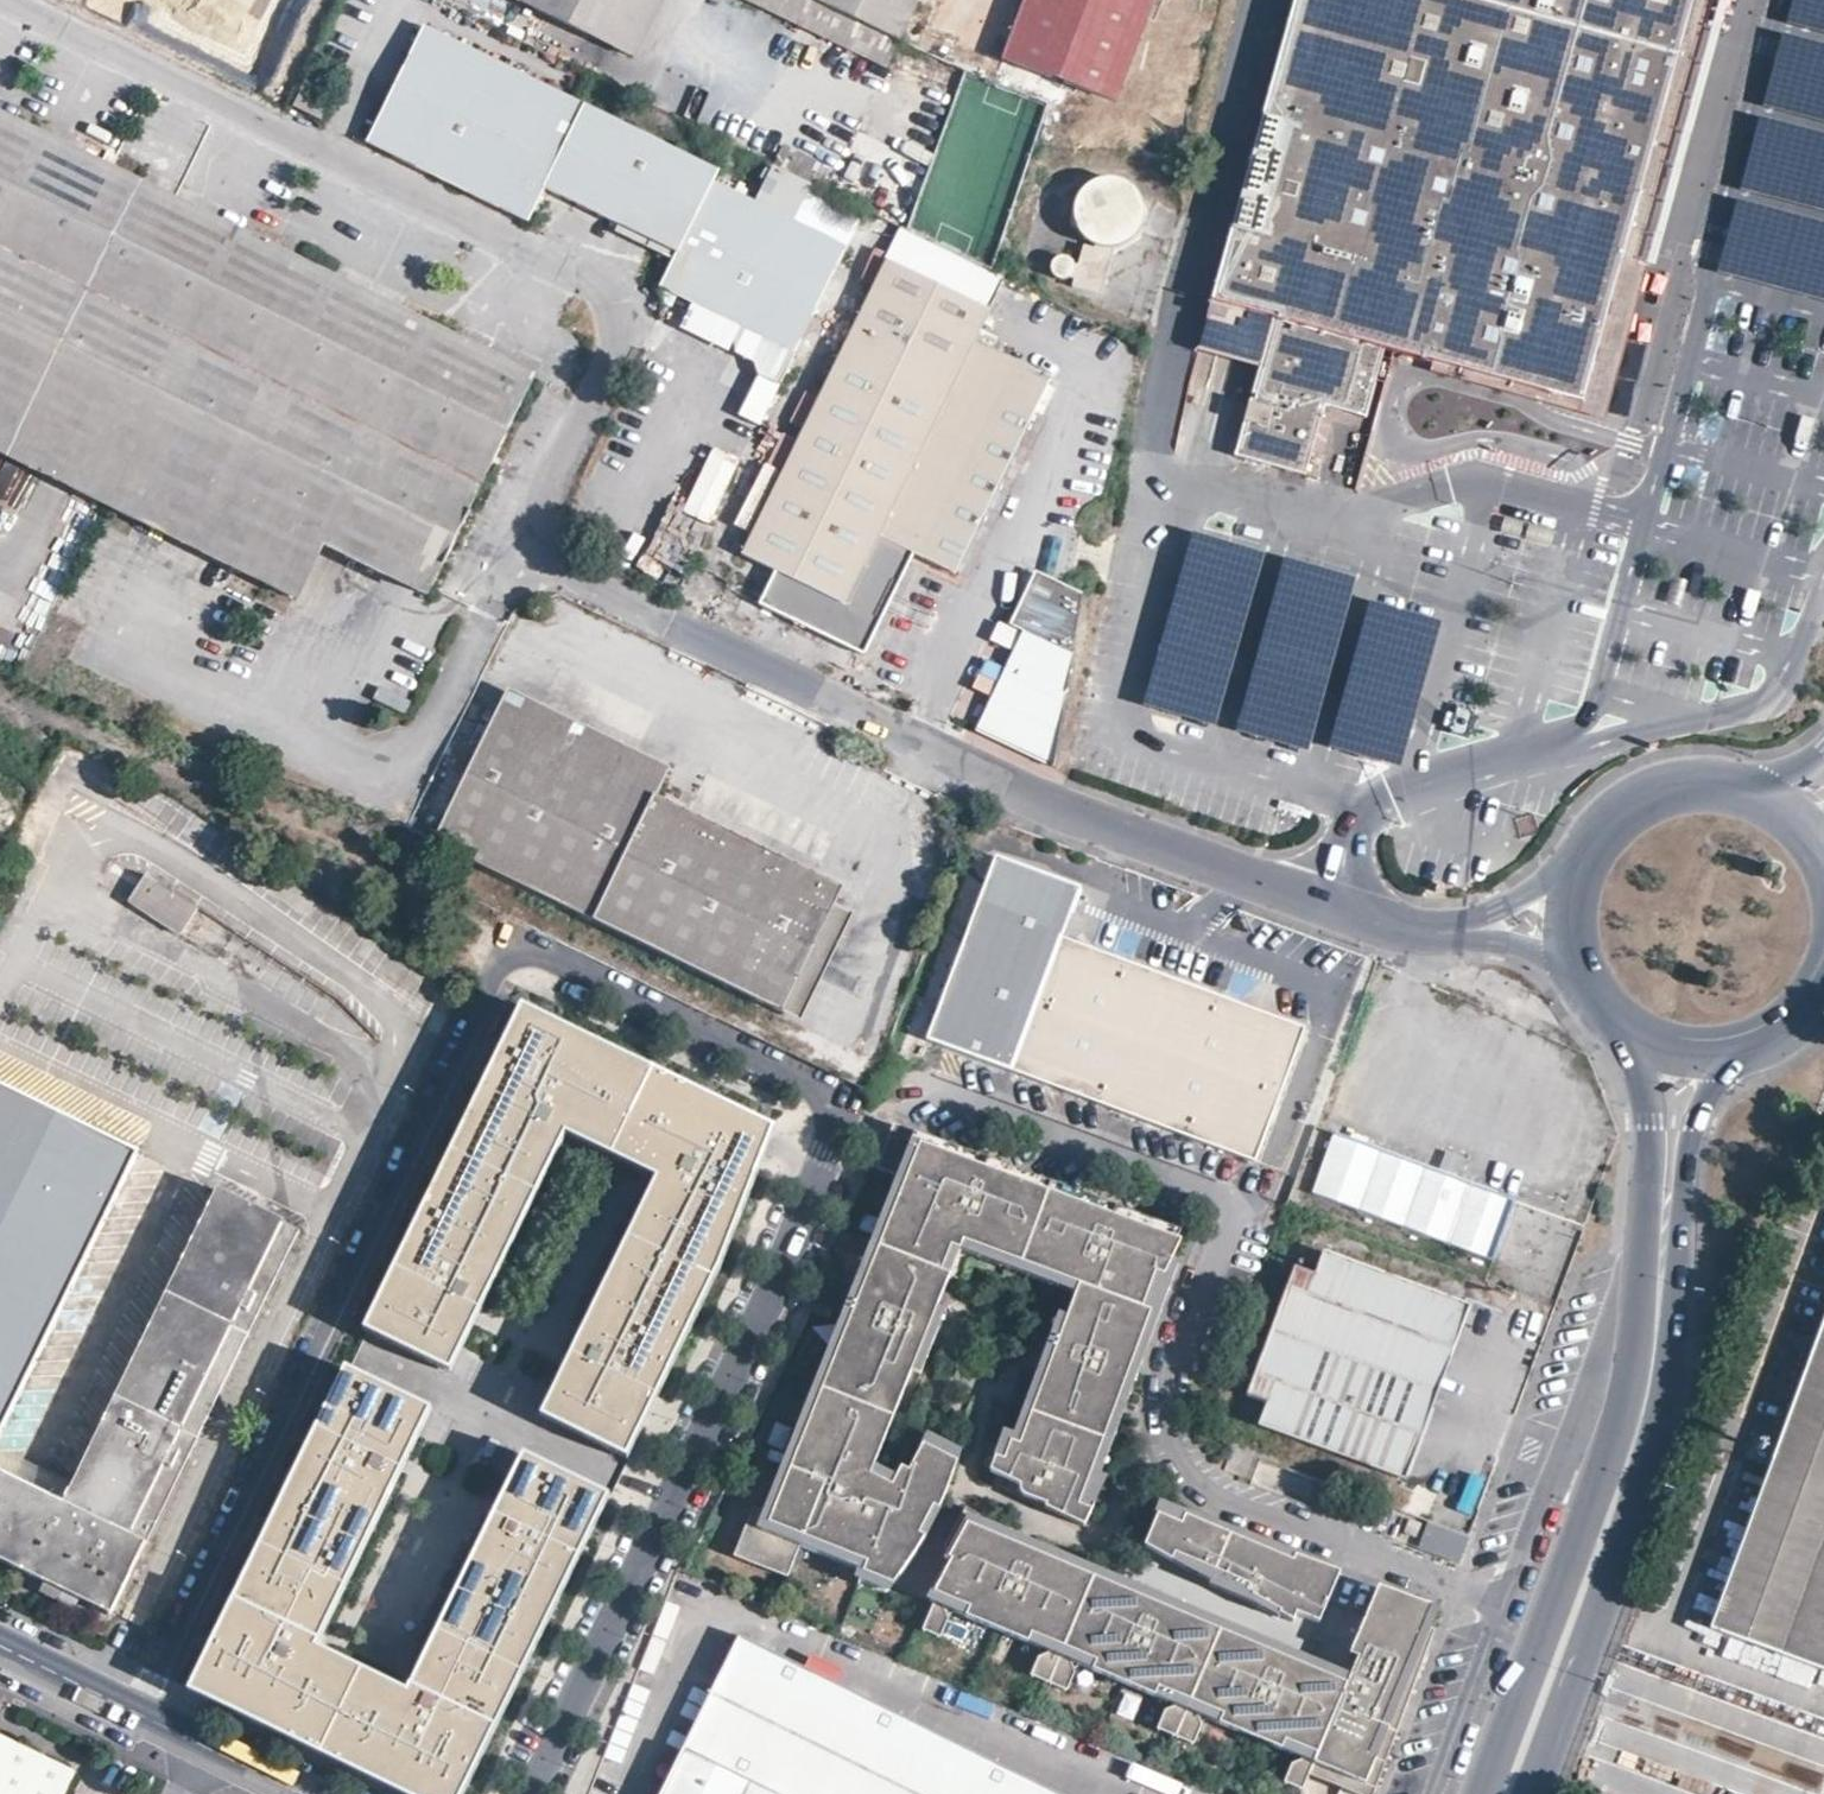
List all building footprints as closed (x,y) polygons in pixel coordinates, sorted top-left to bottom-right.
[(156,12),(242,52),(269,0),(162,0),(156,12)] [(522,3),(635,59),(664,0),(524,0),(522,3)] [(810,0),(746,0),(798,25),(810,0)] [(798,25),(887,68),(920,0),(810,0),(798,25)] [(1156,0),(1024,0),(1002,59),(1118,103),(1137,49),(1156,0)] [(1238,217),(1214,301),(1274,318),(1260,368),(1236,456),(1306,475),(1325,404),(1409,427),(1418,398),(1501,422),(1512,383),(1585,402),(1660,128),(1673,82),(1696,0),(1298,0),(1238,217)] [(1660,128),(1585,402),(1608,409),(1648,268),(1639,264),(1712,0),(1696,0),(1660,128)] [(1791,8),(1823,17),(1823,0),(1793,0),(1791,8)] [(1823,108),(1823,33),(1789,23),(1769,93),(1823,108)] [(714,180),(719,171),(425,26),(367,143),(528,223),(546,188),(678,253),(714,180)] [(1766,107),(1747,179),(1823,200),(1823,123),(1766,107)] [(296,598),(324,545),(427,595),(534,378),(0,117),(0,452),(296,598)] [(773,164),(828,191),(838,170),(783,142),(773,164)] [(1079,261),(1078,260),(1075,255),(1069,252),(1062,253),(1057,257),(1055,262),(1055,269),(1059,274),(1065,277),(1071,276),(1076,273),(1077,273),(1074,284),(1105,292),(1118,243),(1127,241),(1136,236),(1143,229),(1148,221),(1150,212),(1150,203),(1147,193),(1142,185),(1135,179),(1126,175),(1117,173),(1108,174),(1099,177),(1091,183),(1085,190),(1081,199),(1080,209),(1082,218),(1086,227),(1092,234),(1099,239),(1098,246),(1085,242),(1080,262),(1079,261)] [(678,253),(661,287),(740,326),(766,339),(755,360),(785,374),(848,246),(714,180),(678,253)] [(1742,190),(1723,258),(1823,285),(1823,213),(1742,190)] [(991,311),(886,260),(742,556),(775,572),(759,606),(862,657),(915,554),(955,575),(1035,411),(1051,378),(976,341),(991,311)] [(1274,318),(1214,301),(1201,352),(1260,368),(1274,318)] [(766,339),(740,326),(734,341),(739,352),(755,360),(766,339)] [(779,385),(785,374),(755,360),(757,374),(779,385)] [(1035,411),(955,575),(962,594),(1048,418),(1035,411)] [(1227,713),(1270,541),(1190,521),(1147,693),(1227,713)] [(1248,724),(1323,740),(1360,567),(1285,551),(1248,724)] [(1072,654),(1083,594),(1035,572),(1010,625),(1024,631),(977,730),(1052,766),(1072,654)] [(1370,592),(1333,735),(1408,754),(1445,612),(1370,592)] [(857,884),(655,804),(672,761),(500,692),(433,860),(807,1009),(857,884)] [(45,1188),(104,974),(125,927),(189,959),(224,864),(81,792),(9,932),(0,966),(0,1251),(45,1188)] [(1079,887),(996,855),(927,1039),(1254,1162),(1303,1030),(1060,937),(1079,887)] [(518,1008),(516,1013),(765,1133),(772,1131),(518,1008)] [(765,1133),(516,1013),(496,1055),(500,1057),(367,1331),(445,1369),(467,1323),(454,1317),(460,1305),(465,1293),(479,1299),(520,1215),(507,1208),(512,1197),(518,1185),(531,1191),(559,1135),(545,1128),(549,1120),(554,1110),(566,1115),(561,1126),(656,1172),(659,1165),(671,1171),(668,1178),(664,1186),(656,1182),(634,1229),(647,1236),(641,1248),(635,1260),(622,1253),(578,1346),(591,1353),(586,1365),(579,1377),(566,1371),(544,1416),(623,1455),(707,1280),(765,1133)] [(496,1055),(361,1332),(367,1331),(500,1057),(496,1055)] [(561,1126),(566,1115),(554,1110),(549,1120),(561,1126)] [(561,1126),(549,1120),(545,1128),(559,1135),(563,1137),(651,1180),(656,1182),(664,1186),(668,1178),(656,1172),(561,1126)] [(1020,1172),(1001,1165),(998,1173),(985,1169),(988,1161),(974,1155),(970,1164),(937,1152),(940,1145),(893,1124),(877,1169),(898,1177),(906,1181),(879,1248),(859,1298),(851,1295),(840,1322),(849,1326),(822,1391),(796,1457),(788,1454),(776,1482),(785,1485),(773,1516),(764,1513),(754,1509),(734,1558),(787,1580),(807,1532),(839,1544),(832,1561),(892,1585),(913,1555),(923,1538),(918,1535),(932,1508),(937,1510),(941,1501),(945,1492),(955,1462),(922,1445),(913,1441),(899,1468),(894,1478),(890,1487),(880,1482),(867,1475),(871,1466),(890,1418),(909,1371),(916,1353),(925,1356),(930,1342),(922,1339),(927,1325),(935,1329),(943,1309),(934,1306),(947,1273),(939,1270),(948,1247),(956,1250),(959,1242),(1018,1263),(1068,1281),(1064,1290),(1048,1334),(1043,1347),(1052,1350),(1047,1362),(1039,1359),(1032,1378),(1040,1381),(1034,1401),(1014,1456),(1005,1453),(1002,1461),(993,1458),(988,1471),(1002,1478),(998,1486),(1032,1502),(1033,1500),(1043,1505),(1042,1507),(1081,1526),(1090,1510),(1086,1509),(1077,1505),(1101,1439),(1120,1388),(1128,1392),(1138,1364),(1129,1361),(1148,1310),(1139,1307),(1151,1271),(1161,1274),(1183,1242),(1179,1240),(1127,1222),(1131,1213),(1116,1207),(1113,1216),(1101,1211),(1104,1203),(1084,1196),(1081,1204),(1049,1193),(1017,1181),(1020,1172)] [(765,1133),(707,1280),(711,1282),(772,1131),(765,1133)] [(1435,1169),(1334,1131),(1312,1192),(1489,1258),(1511,1198),(1452,1176),(1435,1169)] [(467,1323),(445,1369),(448,1375),(563,1137),(559,1135),(531,1191),(526,1203),(520,1215),(479,1299),(473,1311),(467,1323)] [(970,1164),(974,1155),(940,1143),(940,1145),(937,1152),(970,1164)] [(1460,1156),(1443,1150),(1435,1169),(1452,1176),(1460,1156)] [(998,1173),(1001,1165),(988,1161),(985,1169),(998,1173)] [(656,1172),(668,1178),(671,1171),(659,1165),(656,1172)] [(1052,1184),(1020,1172),(1017,1181),(1049,1193),(1052,1184)] [(906,1181),(898,1177),(871,1245),(879,1248),(906,1181)] [(656,1182),(651,1180),(538,1418),(544,1416),(566,1371),(572,1358),(578,1346),(622,1253),(628,1241),(634,1229),(656,1182)] [(1084,1196),(1052,1184),(1049,1193),(1081,1204),(1084,1196)] [(526,1203),(531,1191),(518,1185),(512,1197),(526,1203)] [(507,1208),(520,1215),(526,1203),(512,1197),(507,1208)] [(1113,1216),(1116,1207),(1104,1203),(1101,1211),(1113,1216)] [(1182,1232),(1131,1213),(1127,1222),(1179,1240),(1182,1232)] [(172,1214),(109,1318),(0,1254),(0,1523),(116,1578),(259,1274),(172,1214)] [(628,1241),(641,1248),(647,1236),(634,1229),(628,1241)] [(641,1248),(628,1241),(622,1253),(635,1260),(641,1248)] [(1015,1272),(1018,1263),(959,1242),(956,1250),(1015,1272)] [(871,1245),(851,1295),(859,1298),(879,1248),(871,1245)] [(939,1270),(947,1273),(956,1250),(948,1247),(939,1270)] [(1313,1274),(1294,1266),(1246,1394),(1266,1401),(1258,1424),(1405,1479),(1469,1306),(1322,1251),(1313,1274)] [(1018,1263),(1015,1272),(1064,1290),(1068,1281),(1018,1263)] [(1148,1310),(1156,1313),(1169,1277),(1161,1274),(1151,1271),(1139,1307),(1148,1310)] [(711,1282),(707,1280),(623,1455),(625,1462),(711,1282)] [(473,1311),(479,1299),(465,1293),(460,1305),(473,1311)] [(467,1323),(473,1311),(460,1305),(454,1317),(467,1323)] [(1148,1310),(1129,1361),(1138,1364),(1156,1313),(1148,1310)] [(840,1322),(814,1388),(822,1391),(849,1326),(840,1322)] [(1712,1627),(1823,1669),(1823,1324),(1712,1627)] [(922,1339),(930,1342),(935,1329),(927,1325),(922,1339)] [(448,1375),(445,1369),(367,1331),(361,1332),(448,1375)] [(586,1365),(591,1353),(578,1346),(572,1358),(586,1365)] [(1052,1350),(1043,1347),(1039,1359),(1047,1362),(1052,1350)] [(917,1374),(925,1356),(916,1353),(909,1371),(917,1374)] [(579,1377),(586,1365),(572,1358),(566,1371),(579,1377)] [(346,1374),(343,1367),(329,1395),(334,1398),(335,1398),(346,1374)] [(424,1412),(432,1410),(343,1367),(346,1374),(424,1412)] [(909,1371),(890,1418),(898,1422),(917,1374),(909,1371)] [(568,1567),(555,1561),(560,1549),(574,1555),(602,1498),(523,1460),(496,1517),(509,1524),(503,1536),(490,1529),(439,1634),(452,1641),(446,1652),(441,1664),(428,1658),(403,1709),(370,1694),(365,1704),(349,1696),(332,1688),(337,1678),(304,1662),(335,1598),(322,1592),(327,1580),(333,1568),(346,1575),(398,1469),(384,1463),(390,1451),(403,1457),(424,1412),(346,1374),(335,1398),(334,1398),(315,1436),(328,1443),(322,1455),(317,1466),(303,1460),(266,1536),(280,1542),(274,1554),(268,1566),(255,1560),(192,1690),(406,1793),(458,1793),(506,1696),(492,1689),(498,1677),(504,1666),(517,1672),(568,1567)] [(822,1391),(814,1388),(788,1454),(796,1457),(822,1391)] [(315,1436),(334,1398),(329,1395),(187,1688),(192,1690),(255,1560),(261,1548),(266,1536),(303,1460),(309,1448),(315,1436)] [(1014,1456),(1034,1401),(1025,1397),(1012,1434),(1005,1453),(1014,1456)] [(408,1460),(432,1410),(424,1412),(403,1457),(408,1460)] [(544,1416),(538,1418),(625,1462),(623,1455),(544,1416)] [(1005,1453),(1012,1434),(1002,1431),(993,1458),(1002,1461),(1005,1453)] [(322,1455),(328,1443),(315,1436),(309,1448),(322,1455)] [(926,1437),(922,1445),(955,1462),(957,1453),(926,1437)] [(1110,1442),(1101,1439),(1077,1505),(1086,1509),(1110,1442)] [(317,1466),(322,1455),(309,1448),(303,1460),(317,1466)] [(398,1469),(403,1457),(390,1451),(384,1463),(398,1469)] [(523,1460),(521,1453),(400,1703),(403,1709),(428,1658),(433,1646),(439,1634),(490,1529),(496,1517),(523,1460)] [(608,1495),(521,1453),(523,1460),(602,1498),(608,1495)] [(335,1598),(304,1662),(311,1659),(408,1460),(403,1457),(398,1469),(346,1575),(341,1587),(335,1598)] [(885,1473),(871,1466),(867,1475),(880,1482),(885,1473)] [(894,1478),(885,1473),(880,1482),(890,1487),(894,1478)] [(776,1482),(764,1513),(773,1516),(785,1485),(776,1482)] [(608,1495),(602,1498),(574,1555),(568,1567),(517,1672),(511,1684),(506,1696),(458,1793),(463,1793),(608,1495)] [(1281,1606),(1279,1613),(1293,1621),(1297,1612),(1319,1622),(1340,1571),(1160,1505),(1143,1546),(1171,1561),(1174,1554),(1214,1570),(1221,1573),(1218,1581),(1244,1591),(1273,1607),(1275,1603),(1281,1606)] [(1001,1529),(998,1538),(972,1528),(976,1519),(978,1515),(964,1507),(951,1552),(943,1547),(925,1601),(935,1605),(923,1632),(942,1640),(949,1624),(1039,1661),(1032,1678),(1069,1694),(1076,1676),(1166,1714),(1159,1732),(1196,1747),(1204,1730),(1294,1768),(1286,1786),(1300,1791),(1307,1774),(1319,1747),(1351,1761),(1339,1788),(1354,1793),(1372,1793),(1435,1627),(1427,1624),(1380,1605),(1358,1657),(1351,1674),(1347,1682),(1315,1669),(1297,1662),(1301,1653),(1287,1647),(1284,1656),(1271,1650),(1275,1642),(1256,1634),(1252,1643),(1206,1624),(1173,1610),(1177,1602),(1159,1595),(1156,1603),(1144,1598),(1147,1590),(1128,1582),(1125,1591),(1093,1577),(1043,1556),(1046,1548),(1032,1542),(1029,1551),(1016,1546),(1020,1537),(1001,1529)] [(503,1536),(509,1524),(496,1517),(490,1529),(503,1536)] [(1001,1529),(976,1519),(972,1528),(998,1538),(1001,1529)] [(1416,1537),(1421,1525),(1409,1520),(1405,1533),(1416,1537)] [(1418,1549),(1459,1564),(1469,1536),(1428,1521),(1418,1549)] [(274,1554),(280,1542),(266,1536),(261,1548),(274,1554)] [(1032,1542),(1020,1537),(1016,1546),(1029,1551),(1032,1542)] [(268,1566),(274,1554),(261,1548),(255,1560),(268,1566)] [(1046,1548),(1043,1556),(1093,1577),(1096,1568),(1046,1548)] [(568,1567),(574,1555),(560,1549),(555,1561),(568,1567)] [(1171,1561),(1209,1581),(1214,1570),(1174,1554),(1171,1561)] [(341,1587),(346,1575),(333,1568),(327,1580),(341,1587)] [(1209,1581),(1208,1584),(1215,1587),(1218,1581),(1221,1573),(1214,1570),(1209,1581)] [(335,1598),(341,1587),(327,1580),(322,1592),(335,1598)] [(1250,1602),(1244,1591),(1218,1581),(1215,1587),(1250,1602)] [(1350,1653),(1358,1657),(1380,1605),(1387,1588),(1378,1584),(1350,1653)] [(1434,1607),(1387,1588),(1380,1605),(1427,1624),(1434,1607)] [(1159,1595),(1147,1590),(1144,1598),(1156,1603),(1159,1595)] [(1273,1607),(1244,1591),(1250,1602),(1271,1613),(1273,1607)] [(1209,1615),(1177,1602),(1173,1610),(1206,1624),(1209,1615)] [(1273,1607),(1271,1613),(1278,1617),(1279,1613),(1281,1606),(1275,1603),(1273,1607)] [(446,1652),(452,1641),(439,1634),(433,1646),(446,1652)] [(739,1635),(661,1793),(1060,1793),(739,1635)] [(1287,1647),(1275,1642),(1271,1650),(1284,1656),(1287,1647)] [(1319,1660),(1301,1653),(1297,1662),(1315,1669),(1319,1660)] [(311,1659),(304,1662),(337,1678),(354,1686),(370,1694),(403,1709),(400,1703),(311,1659)] [(1351,1674),(1319,1660),(1315,1669),(1347,1682),(1351,1674)] [(517,1672),(504,1666),(498,1677),(511,1684),(517,1672)] [(506,1696),(511,1684),(498,1677),(492,1689),(506,1696)] [(349,1696),(354,1686),(337,1678),(332,1688),(349,1696)] [(365,1704),(370,1694),(354,1686),(349,1696),(365,1704)] [(0,1736),(0,1793),(62,1793),(73,1771),(0,1736)] [(1319,1747),(1307,1774),(1339,1788),(1351,1761),(1319,1747)]
